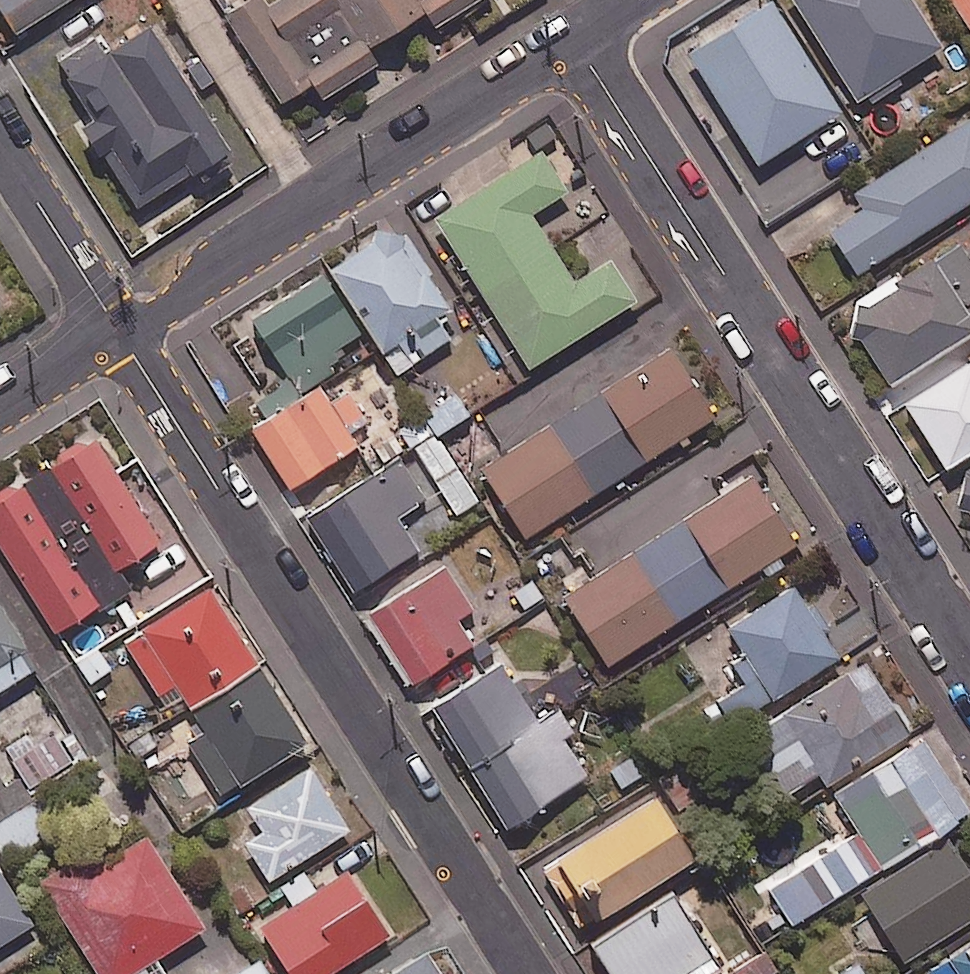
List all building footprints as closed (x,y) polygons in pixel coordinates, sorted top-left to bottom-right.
[(16,25),(57,0),(0,0),(16,25)] [(423,9),(433,26),(475,0),(268,0),(267,1),(267,0),(231,0),(220,7),(278,100),(312,79),(322,96),(377,61),(367,45),(423,9)] [(772,0),(764,0),(689,46),(757,158),(839,109),(772,0)] [(913,0),(793,0),(859,103),(897,79),(893,73),(940,43),(913,0)] [(969,26),(969,0),(954,0),(969,26)] [(93,111),(78,121),(130,205),(192,167),(200,181),(235,159),(142,7),(60,57),(93,111)] [(848,192),(858,207),(828,226),(855,269),(969,197),(969,116),(848,192)] [(563,188),(537,147),(429,215),(524,365),(633,297),(608,256),(572,279),(528,210),(563,188)] [(447,301),(395,222),(327,267),(396,370),(447,336),(431,312),(447,301)] [(957,238),(842,308),(885,381),(969,330),(969,309),(969,307),(969,306),(969,259),(957,238)] [(358,330),(318,271),(250,316),(298,388),(343,358),(335,346),(358,330)] [(712,414),(669,346),(478,468),(521,536),(712,414)] [(900,402),(945,469),(969,452),(969,355),(900,402)] [(330,402),(318,383),(251,424),(288,485),(373,432),(348,391),(330,402)] [(477,497),(435,433),(413,447),(454,512),(477,497)] [(92,436),(0,494),(0,543),(54,629),(127,583),(115,564),(156,538),(92,436)] [(424,498),(398,455),(305,512),(352,588),(417,548),(397,514),(424,498)] [(950,480),(969,515),(969,468),(950,480)] [(795,541),(752,474),(562,596),(605,663),(795,541)] [(467,600),(444,561),(367,608),(409,679),(543,599),(523,566),(467,600)] [(254,660),(207,580),(119,632),(167,712),(254,660)] [(837,652),(790,581),(725,624),(746,656),(709,680),(735,719),(837,652)] [(0,608),(0,685),(35,662),(0,608)] [(464,762),(540,717),(504,657),(428,702),(464,762)] [(908,728),(863,657),(769,717),(781,735),(757,751),(783,792),(816,770),(823,781),(908,728)] [(304,739),(260,666),(191,708),(209,737),(189,749),(216,793),(304,739)] [(540,717),(464,762),(501,826),(586,776),(548,712),(540,717)] [(70,758),(47,722),(4,748),(28,785),(70,758)] [(967,807),(920,733),(832,790),(856,828),(767,885),(790,921),(967,807)] [(346,827),(308,765),(244,804),(259,828),(242,838),(266,876),(346,827)] [(691,854),(651,791),(540,862),(579,924),(691,854)] [(32,800),(0,820),(0,847),(5,857),(50,830),(32,800)] [(140,829),(80,868),(72,855),(38,878),(102,973),(165,973),(153,956),(203,923),(140,829)] [(947,836),(860,889),(902,957),(969,915),(969,872),(947,836)] [(345,867),(312,888),(302,872),(284,884),(294,900),(257,923),(290,973),(323,973),(388,932),(345,867)] [(0,871),(0,973),(46,943),(31,920),(0,871)] [(669,888),(591,938),(614,973),(675,973),(679,971),(681,973),(702,973),(718,964),(669,888)] [(919,973),(969,973),(969,940),(919,973)] [(423,948),(380,973),(439,973),(423,948)] [(729,973),(769,973),(771,973),(756,949),(725,969),(729,973)] [(259,958),(233,973),(269,973),(259,958)] [(855,959),(831,973),(864,973),(855,959)]
